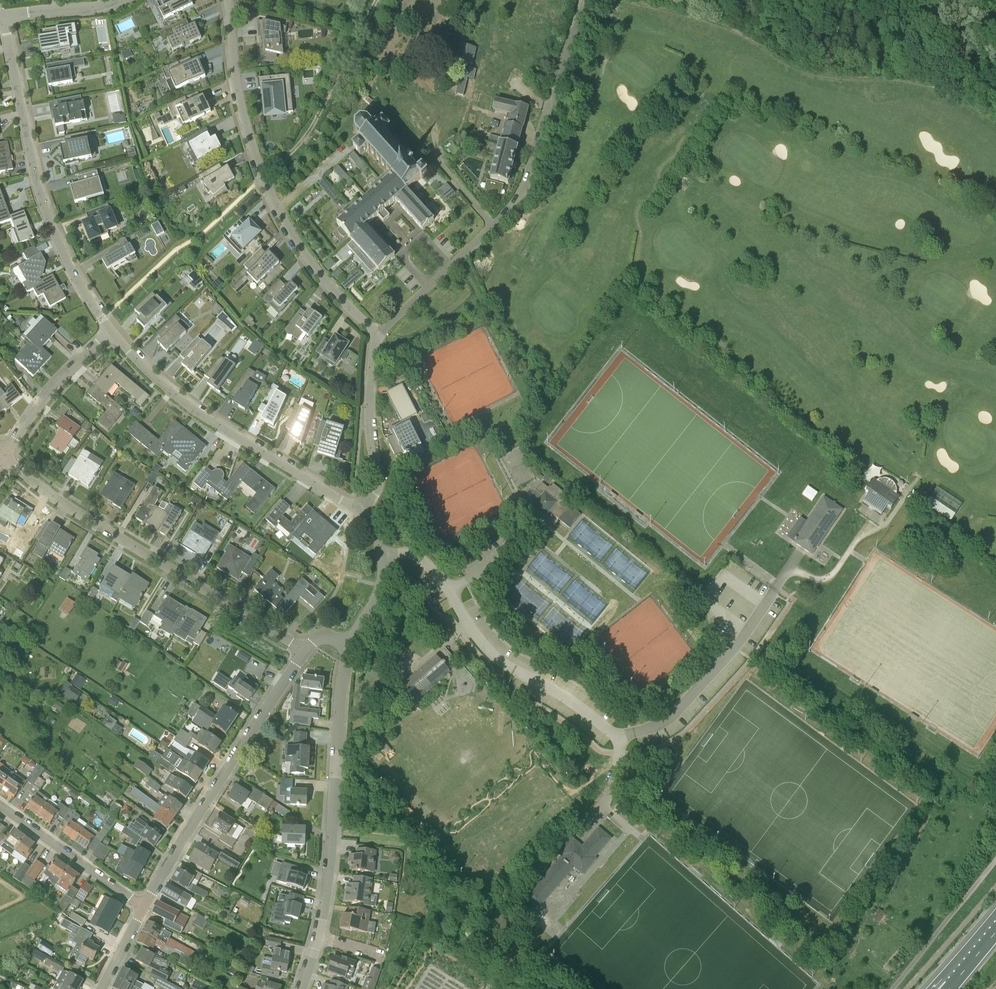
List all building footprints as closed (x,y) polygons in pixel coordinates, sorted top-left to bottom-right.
[(164,8),(159,11),(160,11),(164,19),(174,14),(174,15),(178,13),(178,12),(193,5),(191,0),(160,0),(164,8)] [(190,27),(187,19),(159,32),(164,42),(168,40),(173,51),(183,47),(185,47),(185,46),(202,39),(195,24),(190,27)] [(268,23),(257,20),(258,25),(260,36),(262,36),(263,49),(261,49),(260,49),(262,62),(279,60),(279,59),(277,60),(277,53),(286,55),(284,33),(285,33),(286,34),(287,27),(275,24),(274,25),(268,24),(268,23)] [(77,34),(76,26),(79,25),(79,24),(67,26),(67,28),(57,29),(57,28),(43,30),(43,31),(45,31),(46,36),(46,38),(39,39),(42,53),(71,48),(69,36),(77,34)] [(474,78),(477,69),(472,67),(477,48),(463,44),(456,67),(462,68),(460,74),(474,78)] [(133,56),(130,49),(125,52),(123,56),(125,60),(133,56)] [(195,67),(190,57),(162,69),(162,70),(158,72),(162,81),(159,82),(165,95),(206,77),(201,65),(195,67)] [(45,66),(46,72),(50,93),(49,87),(73,83),(71,68),(75,68),(73,61),(77,60),(77,59),(58,63),(46,65),(46,66),(45,66)] [(290,97),(289,87),(291,87),(290,75),(258,78),(259,89),(264,88),(265,94),(263,94),(265,113),(275,112),(274,104),(284,103),(285,113),(293,112),(292,97),(290,97)] [(204,106),(198,93),(168,106),(172,114),(173,118),(179,115),(184,124),(186,123),(186,124),(190,122),(190,123),(197,120),(196,119),(204,116),(204,115),(211,112),(208,104),(204,106)] [(83,103),(82,96),(56,101),(57,102),(59,110),(53,111),(56,127),(81,122),(81,121),(83,121),(81,113),(86,112),(85,108),(84,102),(83,103)] [(517,148),(528,107),(514,103),(496,99),(493,111),(511,115),(509,124),(504,124),(501,138),(490,136),(489,141),(517,148)] [(162,119),(159,113),(154,116),(158,125),(173,118),(172,114),(162,119)] [(115,125),(122,124),(121,114),(113,116),(115,125)] [(213,140),(207,129),(231,116),(180,143),(186,140),(192,152),(193,151),(198,160),(221,148),(218,142),(215,144),(213,141),(230,132),(230,131),(213,140)] [(390,128),(383,119),(374,128),(368,121),(361,120),(356,125),(356,132),(362,139),(353,147),(361,155),(367,149),(389,172),(380,180),(379,179),(378,179),(379,181),(372,188),(375,192),(361,204),(357,200),(349,207),(348,206),(347,206),(349,208),(344,212),(347,216),(339,224),(338,223),(337,225),(338,226),(338,225),(341,228),(338,231),(339,234),(341,237),(345,238),(347,236),(350,239),(351,240),(353,242),(349,245),(356,253),(355,255),(357,254),(365,262),(363,264),(364,264),(365,263),(373,271),(376,268),(379,271),(395,256),(367,225),(378,215),(383,221),(386,218),(389,216),(384,210),(395,200),(422,230),(433,220),(432,219),(436,215),(430,208),(426,211),(417,201),(421,198),(414,190),(410,194),(407,190),(421,178),(422,179),(427,174),(422,169),(420,171),(419,170),(417,172),(412,167),(414,165),(413,164),(412,166),(407,161),(409,160),(408,159),(406,161),(383,134),(390,128)] [(66,166),(79,162),(78,160),(89,158),(87,147),(93,146),(91,133),(96,131),(65,137),(66,145),(62,146),(66,166)] [(515,171),(517,164),(514,163),(517,148),(489,141),(472,137),(470,143),(497,150),(490,180),(494,181),(494,183),(490,181),(487,192),(493,193),(504,186),(504,185),(498,184),(499,182),(509,184),(512,170),(515,171)] [(12,171),(7,142),(0,144),(0,173),(12,171)] [(129,157),(136,155),(134,148),(129,150),(128,152),(129,157)] [(223,170),(220,165),(242,153),(242,152),(199,176),(202,182),(201,182),(202,184),(203,184),(209,194),(224,185),(228,192),(224,185),(235,179),(228,167),(223,170)] [(365,176),(370,171),(361,160),(355,164),(365,176)] [(104,195),(97,171),(77,177),(78,177),(83,176),(84,182),(79,184),(71,186),(76,203),(104,195)] [(350,189),(355,184),(345,173),(340,178),(350,189)] [(446,202),(455,194),(446,184),(437,192),(446,202)] [(181,193),(187,190),(184,185),(178,188),(181,193)] [(333,201),(338,196),(330,187),(324,191),(333,201)] [(1,196),(0,193),(0,225),(10,220),(10,221),(11,220),(9,217),(1,196)] [(111,212),(108,205),(86,214),(89,222),(87,223),(88,227),(85,228),(91,241),(101,237),(99,233),(107,230),(107,232),(117,227),(117,226),(119,225),(113,211),(111,212)] [(19,244),(34,239),(23,212),(9,217),(11,220),(10,221),(19,244)] [(261,233),(255,226),(250,221),(250,222),(249,222),(247,223),(245,225),(240,221),(223,237),(230,245),(232,243),(235,247),(237,245),(242,251),(261,233)] [(157,237),(164,233),(159,222),(151,226),(157,237)] [(129,245),(126,240),(125,239),(123,239),(119,241),(119,242),(119,243),(120,245),(120,247),(119,248),(107,255),(106,259),(112,268),(125,260),(126,262),(129,262),(131,263),(138,260),(133,252),(134,252),(130,245),(129,245)] [(266,255),(262,250),(262,249),(244,266),(260,282),(279,263),(269,253),(266,255)] [(30,291),(32,290),(42,285),(40,282),(39,279),(41,278),(44,263),(39,255),(40,254),(28,260),(28,262),(17,268),(30,291)] [(353,284),(363,275),(358,270),(349,278),(353,284)] [(195,289),(202,282),(194,273),(190,277),(194,282),(191,285),(195,289)] [(65,299),(52,275),(40,282),(42,285),(32,290),(38,300),(43,297),(50,308),(65,299)] [(286,288),(284,286),(285,286),(279,281),(261,300),(278,316),(286,307),(283,305),(287,301),(289,304),(296,296),(293,294),(298,289),(291,283),(286,288)] [(145,329),(167,307),(157,297),(156,297),(153,294),(135,311),(140,316),(140,315),(142,317),(137,322),(145,329)] [(218,314),(223,309),(218,305),(214,308),(215,311),(218,314)] [(315,313),(309,309),(302,319),(297,315),(285,331),(291,335),(292,333),(298,338),(302,333),(309,337),(323,318),(315,313)] [(167,353),(187,333),(180,326),(184,323),(176,316),(181,311),(180,311),(157,334),(162,340),(158,344),(167,353)] [(228,325),(233,320),(224,312),(220,317),(228,325)] [(39,351),(40,349),(56,331),(39,316),(22,335),(39,351)] [(252,328),(255,324),(248,318),(245,321),(252,328)] [(39,351),(22,335),(21,336),(31,344),(15,361),(19,365),(32,377),(50,357),(40,349),(39,351)] [(200,335),(180,356),(186,361),(182,366),(184,368),(186,366),(194,374),(195,373),(193,371),(211,349),(198,338),(200,336),(200,335)] [(304,336),(299,341),(304,345),(309,340),(304,336)] [(338,337),(336,336),(329,346),(324,343),(326,340),(325,340),(317,353),(317,354),(317,353),(322,356),(322,357),(328,361),(327,363),(333,366),(334,364),(335,365),(339,359),(339,360),(340,358),(342,359),(346,353),(344,352),(345,350),(348,344),(346,343),(346,342),(338,337)] [(248,350),(256,355),(263,344),(256,339),(248,350)] [(271,358),(273,354),(266,349),(263,353),(271,358)] [(224,359),(221,357),(227,350),(204,376),(213,383),(211,387),(220,393),(221,393),(218,391),(236,366),(224,358),(224,359)] [(149,396),(145,392),(112,366),(95,386),(107,396),(117,384),(138,401),(136,403),(140,407),(149,396)] [(245,410),(261,383),(253,378),(256,373),(249,369),(230,394),(236,398),(234,402),(239,405),(238,407),(245,410)] [(0,391),(0,413),(5,409),(3,407),(7,404),(9,406),(20,397),(11,384),(1,392),(0,391)] [(402,384),(386,393),(401,423),(418,415),(402,384)] [(274,427),(287,398),(277,392),(280,388),(273,385),(258,411),(268,416),(265,422),(274,427)] [(125,411),(107,396),(95,386),(88,395),(107,411),(98,423),(108,431),(116,422),(113,420),(120,412),(123,414),(125,411)] [(301,408),(296,405),(286,429),(291,431),(290,435),(294,437),(293,439),(301,445),(308,423),(305,422),(310,412),(302,407),(301,408)] [(74,439),(81,429),(63,417),(56,427),(61,430),(50,446),(62,454),(73,439),(74,439)] [(320,448),(318,453),(343,461),(343,460),(339,459),(343,446),(339,445),(344,428),(322,422),(323,418),(322,418),(314,446),(320,448)] [(88,432),(92,425),(86,421),(81,428),(88,432)] [(158,458),(170,445),(183,428),(175,421),(159,441),(137,422),(128,433),(158,458)] [(390,438),(387,440),(394,454),(403,450),(404,453),(421,445),(410,423),(393,431),(395,435),(390,438)] [(185,472),(206,447),(183,428),(170,445),(184,457),(177,465),(185,472)] [(88,487),(100,467),(88,460),(91,454),(84,450),(81,455),(69,475),(88,487)] [(158,473),(162,468),(156,464),(152,469),(158,473)] [(238,487),(252,470),(243,464),(227,483),(223,480),(224,477),(224,474),(223,472),(221,470),(218,469),(215,470),(213,472),(211,473),(206,469),(194,484),(202,490),(207,484),(227,501),(238,488),(238,487)] [(275,489),(252,470),(238,487),(238,488),(243,492),(247,487),(256,494),(246,507),(254,514),(275,489)] [(158,482),(161,477),(158,476),(159,475),(153,471),(146,482),(152,486),(155,481),(158,482)] [(121,509),(135,485),(114,472),(101,494),(115,501),(113,504),(121,509)] [(552,477),(546,472),(542,478),(546,481),(547,482),(548,481),(552,477)] [(881,485),(873,480),(865,491),(869,494),(863,502),(869,507),(870,507),(875,510),(874,511),(875,511),(882,515),(887,507),(891,509),(899,498),(893,494),(893,490),(891,487),(888,485),(884,484),(881,485)] [(548,488),(542,483),(535,491),(528,500),(534,505),(547,515),(552,509),(554,511),(552,514),(558,520),(571,530),(583,516),(564,501),(565,499),(550,486),(548,488)] [(803,494),(813,501),(819,492),(809,486),(803,494)] [(155,517),(160,508),(155,505),(163,491),(155,487),(135,518),(144,523),(145,522),(150,514),(155,517)] [(927,506),(951,522),(962,505),(938,489),(927,506)] [(812,555),(842,510),(824,497),(796,538),(794,540),(795,540),(793,542),(812,555)] [(42,518),(9,498),(2,510),(0,513),(0,525),(4,527),(7,521),(16,526),(21,519),(26,522),(25,522),(36,529),(42,518)] [(291,524),(282,516),(290,507),(283,501),(266,520),(275,528),(278,525),(290,535),(286,540),(288,542),(299,530),(314,512),(307,505),(291,524)] [(167,537),(182,512),(174,507),(169,514),(160,508),(155,517),(150,514),(145,522),(159,530),(158,532),(167,537)] [(316,556),(337,531),(314,512),(299,530),(314,542),(308,548),(316,556)] [(218,549),(232,525),(227,522),(217,539),(216,539),(219,533),(203,523),(203,527),(195,522),(190,531),(181,546),(203,559),(211,546),(218,549)] [(62,558),(74,539),(59,530),(60,529),(53,524),(35,554),(43,559),(48,550),(62,558)] [(251,558),(229,544),(224,551),(226,553),(217,567),(227,573),(228,571),(240,578),(242,574),(243,574),(243,573),(248,576),(260,557),(254,553),(251,558)] [(97,567),(100,562),(96,559),(99,555),(87,547),(80,559),(81,559),(74,572),(88,581),(90,577),(97,566),(97,567)] [(103,586),(115,593),(111,600),(117,604),(119,600),(132,578),(114,567),(103,586)] [(66,581),(71,571),(66,568),(60,577),(66,581)] [(277,609),(285,600),(280,596),(284,591),(274,583),(279,576),(271,570),(254,590),(277,609)] [(135,609),(147,589),(146,588),(148,584),(134,575),(132,578),(119,600),(135,609)] [(314,609),(324,597),(303,579),(301,580),(285,600),(277,609),(285,615),(300,597),(314,609)] [(92,600),(99,590),(93,587),(87,597),(92,600)] [(68,615),(77,604),(68,598),(59,609),(68,615)] [(186,609),(168,598),(162,607),(161,607),(155,617),(162,621),(160,629),(169,635),(171,632),(174,635),(190,609),(189,609),(188,607),(186,609)] [(417,614),(421,608),(417,606),(413,612),(417,614)] [(199,647),(207,634),(200,630),(206,619),(193,611),(193,610),(190,609),(174,635),(191,644),(192,642),(199,647)] [(147,626),(153,614),(147,611),(141,621),(140,622),(147,626)] [(135,631),(140,622),(141,621),(135,618),(129,628),(135,631)] [(416,701),(450,672),(436,656),(402,685),(416,701)] [(121,671),(126,663),(122,661),(117,669),(121,671)] [(81,689),(88,679),(78,673),(72,684),(81,689)] [(232,682),(219,673),(213,682),(227,691),(229,688),(234,691),(234,692),(237,694),(236,696),(244,701),(246,699),(249,701),(256,691),(255,690),(259,686),(246,677),(243,682),(236,677),(232,682)] [(323,678),(317,676),(317,677),(315,677),(315,678),(303,676),(302,684),(295,683),(290,723),(311,726),(312,718),(319,719),(320,711),(300,708),(301,697),(304,697),(304,698),(307,698),(307,697),(308,697),(309,694),(308,694),(310,689),(322,691),(324,679),(322,679),(323,678)] [(76,702),(82,693),(71,686),(72,684),(67,681),(59,694),(71,703),(73,700),(76,702)] [(115,707),(119,701),(112,697),(108,703),(115,707)] [(201,708),(194,704),(188,713),(195,718),(192,721),(208,732),(213,725),(226,735),(238,717),(232,713),(232,712),(231,711),(231,712),(225,708),(218,719),(201,707),(201,708)] [(109,716),(103,726),(119,735),(123,728),(117,725),(119,722),(109,716)] [(221,742),(202,729),(197,736),(191,732),(189,734),(181,730),(177,736),(189,743),(192,739),(199,743),(198,745),(213,754),(221,742)] [(307,743),(307,734),(294,733),(293,747),(285,747),(285,758),(286,758),(286,763),(292,763),(292,768),(292,774),(300,774),(300,769),(309,769),(310,748),(304,748),(304,743),(307,743)] [(186,749),(189,743),(177,736),(174,741),(186,749)] [(169,771),(172,765),(152,752),(148,757),(169,771)] [(209,761),(196,753),(193,757),(189,753),(184,761),(202,772),(209,761)] [(251,772),(255,764),(249,760),(244,768),(251,772)] [(146,776),(150,769),(138,761),(133,768),(146,776)] [(195,783),(202,772),(184,761),(178,770),(195,783)] [(14,773),(1,763),(0,765),(0,785),(4,787),(14,773)] [(34,785),(39,778),(45,770),(37,764),(27,780),(34,785)] [(91,780),(96,772),(90,768),(84,775),(91,780)] [(23,789),(28,782),(14,773),(4,787),(9,791),(8,794),(14,798),(22,788),(23,789)] [(186,799),(193,789),(171,774),(165,785),(178,793),(178,794),(179,795),(180,794),(186,799)] [(39,792),(46,782),(39,778),(34,785),(29,792),(34,795),(38,790),(39,792)] [(306,805),(307,791),(292,791),(293,779),(281,779),(280,796),(285,796),(285,804),(290,804),(290,805),(297,805),(297,806),(300,806),(300,805),(306,805)] [(157,793),(162,787),(151,780),(147,785),(157,793)] [(249,794),(237,787),(234,792),(233,791),(228,798),(243,807),(248,798),(267,810),(273,800),(264,794),(253,788),(249,794)] [(167,828),(175,817),(134,788),(130,794),(159,814),(154,820),(155,820),(154,821),(161,826),(161,825),(167,828)] [(158,804),(135,788),(134,788),(175,817),(183,806),(170,797),(170,798),(165,794),(158,804)] [(39,816),(48,804),(47,804),(50,800),(42,795),(43,794),(39,792),(38,790),(34,795),(34,796),(35,797),(28,808),(39,816)] [(77,800),(80,795),(73,790),(70,795),(77,800)] [(113,817),(120,807),(114,802),(107,812),(113,817)] [(70,810),(60,803),(55,810),(48,804),(39,816),(51,824),(55,818),(57,819),(59,816),(64,820),(71,810),(71,809),(70,810)] [(286,818),(290,812),(279,805),(275,811),(286,818)] [(104,820),(108,815),(99,808),(95,813),(104,820)] [(76,842),(84,830),(76,824),(81,817),(71,810),(64,820),(70,824),(64,833),(76,842)] [(235,823),(221,814),(219,817),(218,817),(217,819),(218,819),(213,827),(223,833),(220,840),(232,847),(236,841),(232,838),(239,826),(235,824),(235,823)] [(91,835),(84,830),(76,842),(87,850),(95,839),(102,843),(111,829),(116,821),(110,816),(104,824),(105,825),(99,833),(94,830),(91,835)] [(155,831),(136,818),(133,823),(131,821),(127,828),(142,838),(155,847),(162,837),(154,832),(155,831)] [(137,846),(142,838),(127,828),(125,826),(121,833),(133,840),(132,843),(137,846)] [(304,845),(305,828),(283,827),(282,844),(304,845)] [(596,857),(611,839),(598,828),(582,846),(573,839),(569,835),(562,843),(566,847),(559,855),(560,856),(524,898),(531,905),(527,908),(534,914),(537,910),(574,868),(583,875),(597,859),(596,857)] [(16,831),(12,838),(10,836),(8,839),(2,835),(1,837),(0,837),(0,847),(12,856),(12,857),(12,858),(16,852),(26,838),(16,831)] [(16,852),(25,859),(27,861),(33,853),(31,851),(35,845),(26,838),(16,852)] [(210,872),(217,859),(219,855),(206,847),(204,845),(204,846),(199,843),(189,860),(210,872)] [(98,858),(101,854),(106,847),(101,844),(93,855),(98,859),(99,858),(98,858)] [(143,849),(138,847),(135,853),(127,848),(123,856),(143,868),(151,853),(147,852),(148,850),(143,848),(143,849)] [(375,858),(375,851),(357,849),(357,856),(350,855),(349,862),(352,863),(351,871),(371,872),(372,858),(375,858)] [(219,855),(217,859),(237,871),(242,862),(223,850),(219,855)] [(136,881),(143,868),(123,856),(115,871),(136,881)] [(34,881),(45,866),(37,860),(34,864),(31,869),(27,876),(34,881)] [(57,886),(69,868),(57,860),(49,872),(47,871),(46,873),(45,874),(50,878),(49,880),(56,885),(56,886),(57,886)] [(282,862),(280,869),(278,881),(304,889),(307,877),(298,874),(300,867),(292,865),(282,862)] [(27,876),(31,869),(24,864),(14,878),(22,883),(27,876)] [(64,913),(79,891),(73,886),(80,876),(69,868),(57,886),(68,894),(67,896),(66,895),(56,908),(64,913)] [(203,875),(190,868),(186,874),(179,869),(178,871),(176,872),(175,874),(175,875),(172,881),(188,891),(205,899),(209,892),(196,886),(203,875)] [(569,903),(579,890),(573,885),(578,879),(572,874),(562,886),(568,891),(563,898),(569,903)] [(397,883),(398,876),(391,875),(390,882),(397,883)] [(369,904),(372,880),(354,878),(353,886),(347,885),(345,901),(369,904)] [(84,902),(93,888),(86,883),(77,896),(84,902)] [(186,907),(192,897),(169,884),(163,895),(178,903),(186,907)] [(287,923),(288,918),(298,920),(301,907),(300,906),(301,900),(280,895),(275,894),(273,901),(278,902),(277,908),(277,907),(275,913),(274,920),(287,923)] [(110,900),(103,896),(96,909),(105,915),(115,920),(123,906),(119,904),(120,903),(116,900),(115,901),(111,899),(110,900)] [(180,906),(168,900),(165,906),(158,902),(153,913),(166,920),(164,924),(181,933),(187,922),(175,916),(177,912),(180,906)] [(367,933),(370,911),(350,908),(349,916),(343,914),(340,929),(350,931),(350,930),(367,933)] [(83,926),(87,921),(73,912),(69,918),(83,926)] [(108,934),(115,920),(105,915),(98,928),(100,930),(100,931),(104,933),(105,932),(108,934)] [(203,929),(208,919),(200,915),(195,924),(203,929)] [(143,933),(188,956),(191,950),(167,937),(169,932),(163,929),(148,922),(143,933)] [(468,938),(479,927),(475,922),(464,933),(468,938)] [(77,935),(81,928),(70,923),(66,930),(77,935)] [(188,956),(143,933),(137,943),(152,951),(155,946),(156,947),(156,945),(161,948),(161,950),(179,959),(177,962),(185,966),(191,969),(196,960),(188,956)] [(87,940),(80,936),(77,942),(84,946),(80,953),(94,961),(95,959),(96,959),(98,956),(97,955),(100,949),(93,945),(94,943),(87,940)] [(286,973),(289,962),(285,962),(287,953),(281,952),(282,947),(280,947),(281,941),(267,939),(266,945),(275,947),(272,964),(263,962),(260,975),(279,978),(280,971),(286,973)] [(43,941),(38,948),(50,956),(55,949),(43,941)] [(171,972),(161,967),(157,965),(161,958),(156,956),(143,949),(136,961),(146,967),(144,970),(157,977),(166,982),(171,972)] [(247,957),(250,952),(243,949),(240,954),(247,957)] [(43,953),(40,959),(63,972),(66,966),(43,953)] [(341,959),(333,957),(328,973),(345,979),(349,967),(354,969),(356,963),(342,957),(341,959)] [(118,979),(138,988),(142,988),(144,985),(137,981),(139,976),(124,968),(118,979)] [(380,971),(372,969),(368,981),(365,980),(362,988),(374,988),(376,983),(380,971)] [(66,972),(64,975),(61,974),(57,982),(70,988),(79,988),(83,981),(70,973),(70,974),(66,972)] [(166,982),(157,977),(153,985),(162,988),(181,988),(166,982)] [(118,979),(113,988),(114,988),(138,988),(118,979)] [(331,981),(329,986),(324,984),(322,988),(348,988),(348,986),(331,981)]
